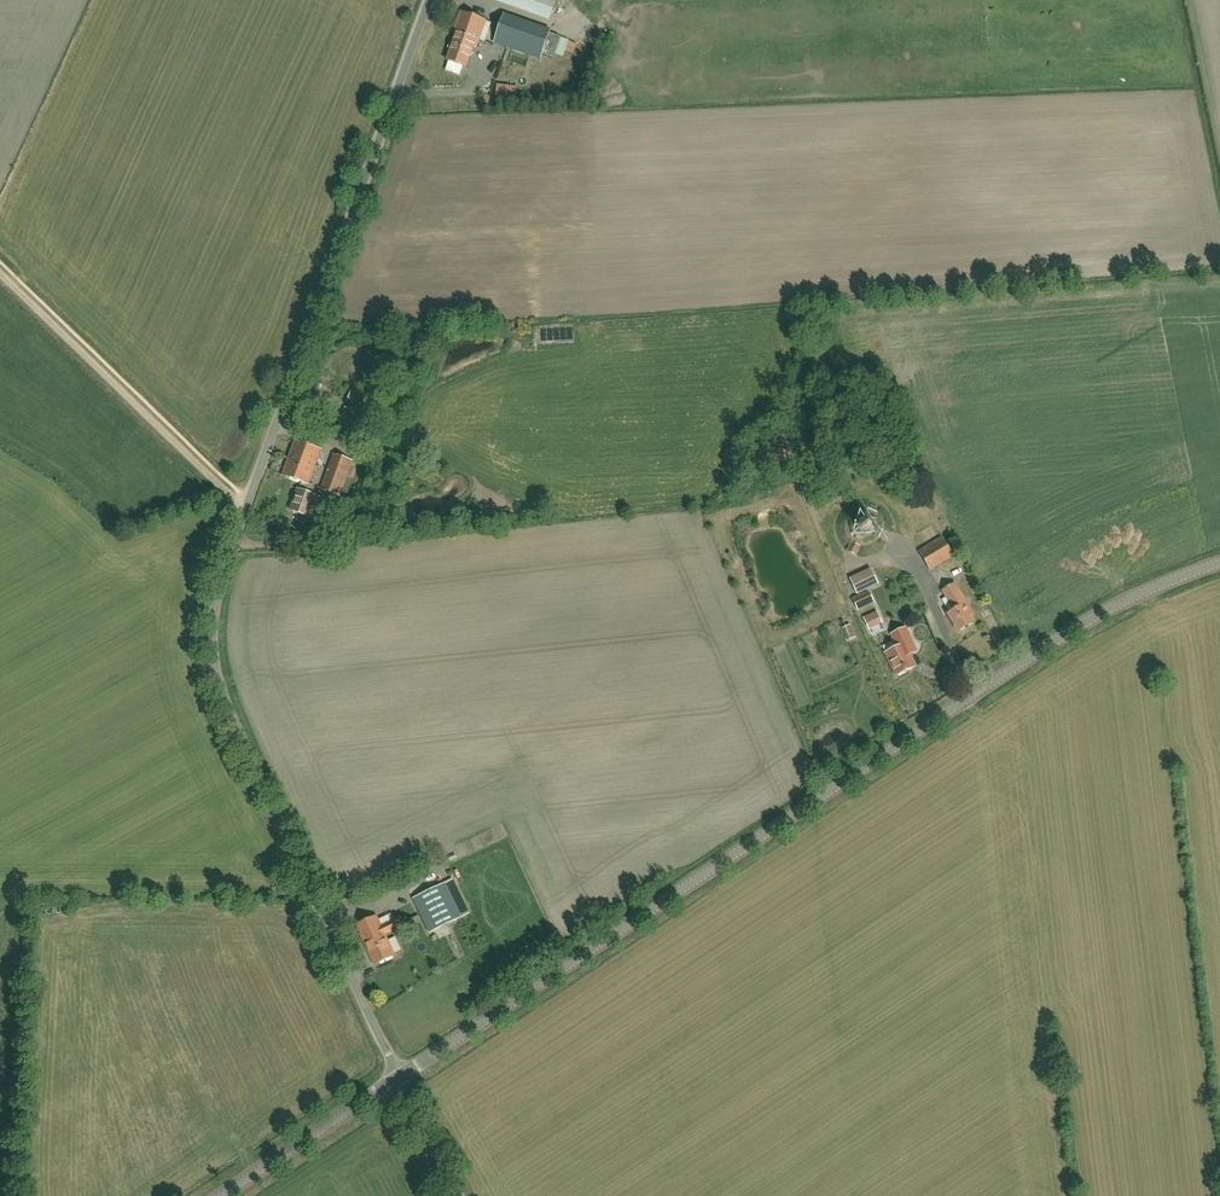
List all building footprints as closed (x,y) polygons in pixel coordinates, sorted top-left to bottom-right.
[(552,13),(557,0),(514,0),(552,13)] [(454,31),(457,32),(455,40),(451,40),(449,47),(451,50),(447,60),(449,61),(445,70),(460,75),(463,66),(466,67),(474,44),(477,45),(486,19),(461,11),(454,31)] [(569,41),(549,35),(550,30),(504,14),(494,42),(540,59),(542,55),(554,59),(555,55),(563,58),(569,41)] [(493,84),(492,95),(514,96),(514,86),(493,84)] [(347,402),(374,412),(379,397),(352,387),(347,402)] [(279,447),(289,450),(292,440),(282,436),(279,447)] [(309,484),(309,483),(321,449),(295,440),(283,475),(302,482),(302,481),(309,484)] [(784,464),(786,450),(766,447),(764,461),(784,464)] [(334,453),(321,489),(340,496),(353,461),(334,453)] [(302,481),(302,482),(299,489),(298,489),(291,510),(309,516),(312,506),(315,507),(319,497),(311,494),(314,485),(309,483),(309,484),(302,481)] [(874,529),(874,526),(874,524),(873,521),(871,519),(869,518),(867,517),(864,516),(862,517),(860,517),(858,519),(856,521),(855,522),(854,524),(854,527),(854,530),(856,532),(858,534),(861,535),(865,535),(867,535),(870,534),(873,531),(874,529)] [(341,533),(338,541),(347,544),(350,536),(341,533)] [(942,537),(919,552),(930,570),(953,555),(942,537)] [(856,555),(860,546),(852,543),(849,551),(856,555)] [(857,595),(879,584),(871,568),(849,578),(857,595)] [(954,583),(943,590),(954,610),(948,614),(959,632),(974,623),(970,615),(972,613),(954,583)] [(869,592),(853,599),(858,609),(873,602),(869,592)] [(856,637),(850,625),(842,628),(847,641),(856,637)] [(917,652),(910,638),(906,628),(892,635),(898,648),(886,654),(896,676),(915,667),(909,656),(917,652)] [(445,884),(414,898),(430,932),(461,918),(445,884)] [(357,926),(375,965),(395,956),(385,934),(404,925),(400,917),(381,926),(376,916),(357,926)]
